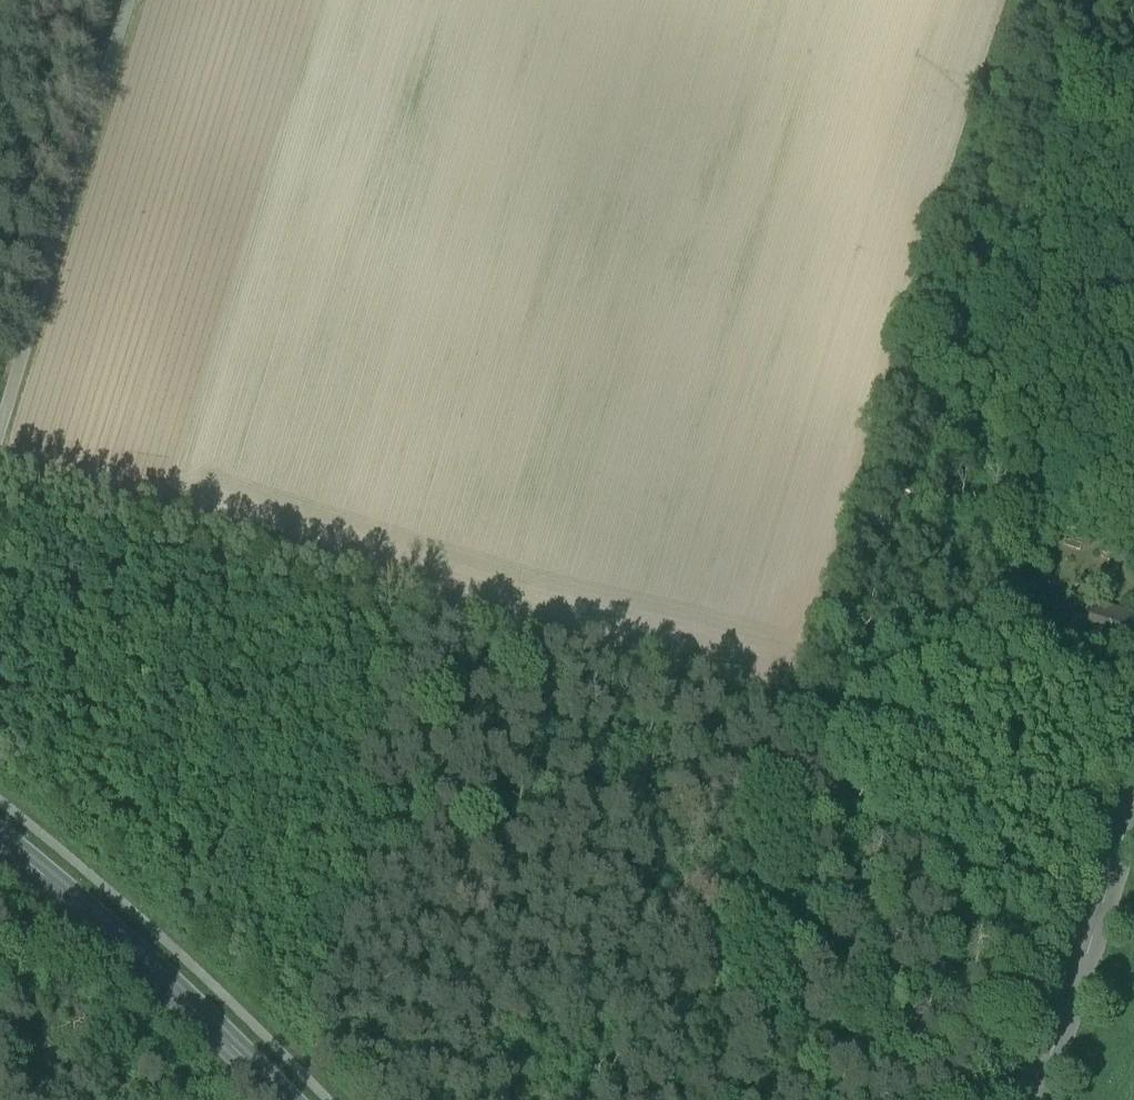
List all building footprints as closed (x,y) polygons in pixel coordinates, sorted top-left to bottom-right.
[(1132,619),(1092,607),(1082,640),(1123,651),(1132,619)]
